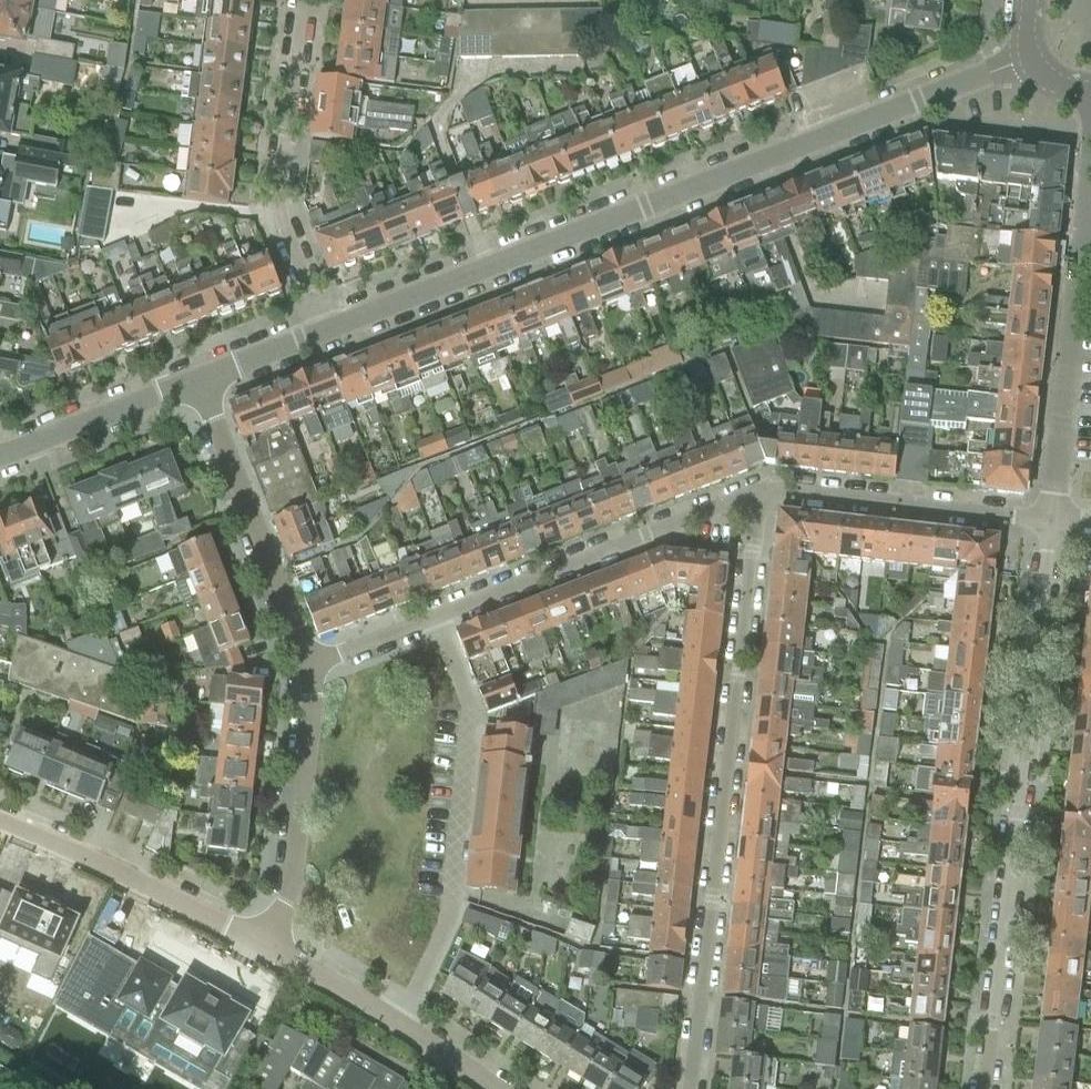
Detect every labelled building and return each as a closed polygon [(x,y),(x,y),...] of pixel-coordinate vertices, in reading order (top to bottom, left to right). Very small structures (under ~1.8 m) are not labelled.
[(54,13),(56,0),(0,0),(0,3),(54,13)] [(138,7),(150,9),(151,0),(139,0),(138,7)] [(195,22),(205,24),(251,30),(254,13),(250,12),(252,4),(220,0),(197,0),(195,22)] [(347,2),(389,7),(403,9),(404,0),(348,0),(347,2)] [(921,39),(922,34),(939,36),(942,8),(909,4),(909,0),(892,0),(888,34),(921,39)] [(347,2),(344,27),(385,32),(389,7),(347,2)] [(4,39),(12,40),(13,36),(28,39),(36,40),(33,55),(72,61),(74,47),(48,42),(54,13),(0,3),(0,38),(4,39)] [(587,11),(588,35),(602,35),(601,10),(587,11)] [(560,35),(559,11),(546,12),(546,36),(550,36),(560,35)] [(560,35),(566,35),(574,35),(573,11),(559,11),(560,35)] [(588,35),(587,11),(573,11),(574,35),(581,35),(588,35)] [(519,36),(518,12),(504,13),(505,36),(519,36)] [(519,36),(533,36),(532,12),(518,12),(519,36)] [(546,36),(546,12),(532,12),(533,36),(534,36),(546,36)] [(477,37),(477,13),(463,14),(462,17),(460,32),(460,37),(472,37),(477,37)] [(477,37),(487,37),(491,37),(491,13),(477,13),(477,37)] [(491,37),(503,36),(505,36),(504,13),(491,13),(491,37)] [(137,15),(136,23),(156,26),(157,16),(138,14),(137,15)] [(823,14),(819,51),(829,53),(837,54),(841,26),(843,16),(823,14)] [(448,15),(446,30),(460,32),(462,17),(448,15)] [(136,23),(134,38),(146,39),(154,40),(156,26),(136,23)] [(759,24),(747,23),(748,41),(757,42),(759,24)] [(205,24),(201,49),(245,54),(247,42),(250,42),(251,30),(205,24)] [(757,43),(794,48),(797,29),(759,24),(757,42),(757,43)] [(853,70),(858,28),(841,26),(837,54),(841,54),(838,75),(853,70)] [(344,27),(341,51),(397,59),(400,34),(385,32),(344,27)] [(867,64),(871,30),(858,28),(853,70),(867,64)] [(550,36),(550,59),(566,58),(566,35),(560,35),(550,36)] [(581,35),(574,35),(566,35),(566,58),(582,58),(581,35)] [(503,36),(491,37),(487,37),(488,59),(503,59),(503,36)] [(519,59),(519,36),(505,36),(503,36),(503,59),(519,59)] [(519,36),(519,59),(535,59),(534,36),(533,36),(519,36)] [(550,36),(546,36),(534,36),(535,59),(550,59),(550,36)] [(472,37),(460,37),(457,60),(472,60),(472,37)] [(487,37),(477,37),(472,37),(472,60),(488,59),(487,37)] [(134,38),(132,56),(143,58),(146,39),(134,38)] [(617,39),(599,40),(605,56),(617,39)] [(643,39),(627,39),(632,55),(647,49),(643,39)] [(599,40),(587,41),(604,55),(605,56),(599,40)] [(112,43),(109,67),(127,70),(130,46),(112,43)] [(723,45),(711,50),(714,57),(736,115),(746,111),(751,113),(761,109),(758,101),(743,63),(732,67),(726,52),(723,45)] [(201,49),(198,74),(242,80),(243,74),(246,74),(247,63),(244,63),(245,54),(201,49)] [(437,49),(435,63),(449,65),(451,51),(437,49)] [(814,85),(818,51),(805,49),(800,91),(814,85)] [(775,50),(743,63),(761,109),(772,105),(774,100),(797,91),(789,71),(783,73),(775,50)] [(341,51),(338,77),(394,85),(397,59),(341,51)] [(829,53),(819,51),(818,51),(814,85),(826,80),(829,53)] [(837,54),(829,53),(826,80),(838,75),(841,54),(837,54)] [(28,109),(31,110),(34,93),(39,94),(41,82),(73,87),(77,62),(33,55),(29,78),(0,73),(0,104),(28,109)] [(604,55),(584,58),(588,70),(608,66),(604,55)] [(708,77),(696,81),(714,127),(725,122),(727,118),(736,115),(714,57),(702,61),(708,77)] [(435,63),(433,77),(434,77),(447,79),(449,65),(435,63)] [(675,72),(666,76),(676,101),(689,133),(699,129),(703,131),(714,127),(696,81),(690,66),(678,71),(675,72)] [(103,68),(101,80),(121,83),(124,71),(103,68)] [(181,97),(195,99),(239,105),(240,95),(243,95),(244,85),(241,84),(242,80),(198,74),(185,72),(181,97)] [(131,74),(126,90),(137,92),(141,77),(131,74)] [(658,88),(646,93),(649,100),(649,101),(666,145),(678,141),(680,137),(689,133),(676,101),(666,76),(655,80),(658,88)] [(319,79),(315,109),(359,114),(363,85),(319,79)] [(631,89),(619,93),(622,101),(642,151),(651,148),(655,149),(666,145),(649,101),(649,100),(646,93),(634,97),(631,89)] [(126,90),(121,110),(132,112),(137,92),(126,90)] [(470,97),(461,105),(469,126),(480,122),(483,130),(496,125),(482,90),(470,97)] [(614,114),(601,118),(619,163),(628,160),(629,156),(642,151),(619,93),(608,98),(614,114)] [(195,99),(191,124),(239,130),(240,117),(237,116),(239,105),(195,99)] [(0,104),(0,134),(12,136),(21,137),(17,158),(59,166),(75,169),(79,146),(33,137),(36,122),(26,120),(28,109),(0,104)] [(414,122),(415,110),(368,104),(367,116),(414,122)] [(584,107),(571,112),(594,170),(604,166),(608,168),(619,163),(601,118),(590,123),(584,107)] [(359,114),(315,109),(311,139),(355,144),(359,114)] [(571,112),(547,122),(570,182),(582,177),(584,174),(594,170),(571,112)] [(365,128),(412,134),(414,122),(367,116),(365,128)] [(118,121),(112,139),(124,141),(129,124),(118,121)] [(547,122),(524,130),(547,188),(556,185),(560,186),(570,182),(547,122)] [(191,124),(188,149),(232,155),(233,146),(236,146),(239,130),(191,124)] [(427,127),(409,146),(416,161),(433,144),(427,127)] [(515,143),(504,148),(507,155),(524,200),(535,196),(537,192),(547,188),(524,130),(512,135),(515,143)] [(472,135),(459,140),(464,153),(477,148),(472,135)] [(900,147),(916,187),(925,183),(927,189),(933,186),(927,136),(900,147)] [(937,181),(954,183),(959,140),(932,137),(937,181)] [(124,141),(112,139),(108,155),(119,158),(124,141)] [(962,215),(941,213),(942,224),(948,224),(975,228),(978,205),(977,204),(985,143),(959,140),(954,183),(956,183),(956,185),(956,188),(957,191),(959,193),(961,195),(964,196),(963,206),(962,215)] [(311,143),(308,163),(330,166),(333,146),(311,143)] [(975,228),(975,232),(1002,235),(1013,147),(985,143),(977,204),(978,205),(975,228)] [(488,144),(477,148),(499,207),(509,203),(513,205),(524,200),(507,155),(494,160),(488,144)] [(873,157),(891,203),(905,197),(903,192),(916,187),(900,147),(873,157)] [(1013,147),(1002,235),(1016,237),(1018,215),(1030,217),(1038,150),(1013,147)] [(458,174),(461,180),(476,219),(488,214),(489,210),(499,207),(477,148),(464,153),(470,169),(458,174)] [(188,149),(184,174),(232,181),(234,166),(231,166),(232,155),(188,149)] [(1016,237),(1056,242),(1067,153),(1038,150),(1030,217),(1018,215),(1016,237)] [(5,233),(10,205),(7,204),(11,181),(16,182),(16,184),(21,185),(22,183),(55,189),(59,166),(17,158),(4,156),(0,177),(0,232),(5,233)] [(851,166),(867,206),(876,203),(878,208),(891,203),(873,157),(851,166)] [(99,162),(91,189),(113,192),(117,193),(121,165),(99,162)] [(431,174),(418,179),(438,231),(463,221),(464,224),(470,221),(476,219),(461,180),(455,183),(449,185),(441,164),(429,169),(431,174)] [(828,175),(846,220),(856,217),(854,211),(867,206),(851,166),(828,175)] [(232,181),(184,174),(181,200),(226,206),(227,195),(230,195),(232,181)] [(411,200),(399,205),(414,243),(415,243),(415,242),(429,236),(428,234),(438,231),(418,179),(416,174),(403,179),(411,200)] [(806,183),(822,224),(831,220),(833,225),(846,220),(828,175),(806,183)] [(369,180),(361,183),(362,186),(364,190),(365,194),(373,191),(369,180)] [(781,193),(797,236),(815,229),(819,241),(813,243),(817,254),(830,249),(821,225),(822,224),(806,183),(781,193)] [(87,189),(77,238),(82,239),(96,242),(104,243),(113,192),(91,189),(87,189)] [(373,191),(365,194),(367,198),(368,200),(369,202),(370,202),(388,250),(395,247),(396,250),(414,243),(399,205),(393,189),(380,193),(379,190),(379,189),(375,190),(373,191)] [(352,207),(340,212),(345,226),(359,261),(363,259),(364,263),(370,262),(374,259),(373,256),(388,250),(370,202),(369,202),(368,200),(367,198),(365,194),(364,190),(355,193),(358,201),(360,204),(355,206),(352,207)] [(767,199),(744,208),(760,251),(773,246),(782,267),(768,273),(776,294),(792,289),(800,286),(780,233),(794,228),(781,193),(767,199)] [(744,208),(718,218),(739,272),(739,273),(740,276),(766,266),(765,263),(760,251),(744,208)] [(359,261),(345,226),(328,233),(320,211),(308,216),(330,272),(344,267),(346,270),(351,269),(356,266),(354,263),(359,261)] [(922,212),(901,220),(906,233),(920,228),(927,225),(924,218),(922,212)] [(927,225),(920,228),(921,232),(937,226),(935,213),(924,218),(927,225)] [(172,223),(177,237),(184,234),(187,231),(200,226),(196,215),(183,219),(172,223)] [(206,217),(196,215),(200,226),(209,223),(206,217)] [(718,218),(692,228),(708,270),(709,272),(713,282),(739,272),(718,218)] [(159,229),(159,230),(165,243),(178,238),(177,237),(172,223),(159,229)] [(899,224),(877,233),(881,243),(903,235),(899,224)] [(692,228),(666,238),(687,292),(698,288),(694,276),(708,270),(692,228)] [(904,244),(903,258),(919,260),(967,266),(970,266),(985,268),(1014,271),(1030,273),(1052,276),(1056,242),(1016,237),(1002,235),(975,232),(948,230),(947,229),(946,239),(935,238),(934,245),(922,243),(921,246),(904,244)] [(877,233),(857,241),(861,251),(881,243),(877,233)] [(666,238),(640,248),(656,290),(668,286),(673,297),(687,292),(666,238)] [(82,239),(80,249),(99,249),(96,242),(82,239)] [(245,239),(234,243),(257,301),(265,297),(269,299),(281,294),(264,249),(251,255),(245,239)] [(228,264),(216,268),(234,313),(244,308),(246,305),(257,301),(234,243),(222,248),(228,264)] [(640,248),(614,258),(635,312),(646,308),(641,296),(656,290),(640,248)] [(851,249),(834,256),(834,257),(842,278),(864,280),(867,253),(854,258),(851,251),(851,249)] [(867,253),(864,280),(877,281),(880,255),(867,253)] [(2,275),(31,280),(35,262),(0,255),(0,275),(2,275)] [(877,281),(889,283),(892,257),(880,255),(877,281)] [(198,257),(187,261),(209,319),(218,315),(222,317),(234,313),(216,268),(204,273),(198,257)] [(889,283),(887,296),(915,299),(916,289),(919,260),(903,258),(892,257),(889,283)] [(614,258),(587,269),(602,309),(603,311),(616,306),(620,318),(635,312),(614,258)] [(919,260),(916,289),(964,295),(965,291),(967,270),(967,266),(919,260)] [(181,282),(169,287),(186,331),(197,327),(198,323),(209,319),(187,261),(174,266),(181,282)] [(31,280),(30,286),(51,279),(45,263),(35,262),(31,280)] [(67,267),(45,263),(51,279),(69,272),(69,271),(68,270),(68,269),(67,267)] [(603,313),(604,313),(586,269),(569,275),(569,278),(560,281),(584,342),(598,337),(589,314),(602,310),(603,313)] [(986,299),(984,312),(1047,320),(1052,276),(1014,271),(1010,302),(986,299)] [(154,283),(151,275),(139,279),(161,338),(170,334),(174,336),(186,331),(169,287),(165,278),(154,283)] [(133,301),(121,306),(139,350),(149,346),(151,342),(161,338),(139,279),(128,284),(130,291),(129,291),(133,301)] [(542,286),(528,291),(543,332),(557,326),(566,349),(581,343),(572,321),(571,321),(556,283),(544,288),(542,286)] [(103,294),(92,298),(95,305),(114,356),(123,353),(127,355),(139,350),(121,306),(115,289),(103,294)] [(514,300),(504,304),(519,340),(524,353),(529,367),(537,364),(530,344),(546,338),(543,332),(528,291),(515,296),(514,300)] [(887,296),(886,308),(914,311),(915,299),(887,296)] [(490,309),(481,312),(495,350),(510,344),(512,343),(519,340),(504,304),(503,304),(500,302),(491,305),(490,309)] [(95,305),(67,315),(71,326),(74,325),(81,344),(76,346),(84,368),(92,365),(94,367),(103,364),(103,360),(114,356),(95,305)] [(885,320),(881,346),(909,349),(913,318),(914,311),(886,308),(885,320)] [(809,309),(786,318),(786,319),(792,336),(819,339),(822,312),(810,310),(809,309)] [(458,321),(457,322),(471,358),(476,371),(492,364),(497,379),(505,376),(500,361),(497,356),(496,352),(495,350),(481,312),(471,316),(468,314),(459,318),(458,321)] [(819,339),(831,341),(835,314),(822,312),(819,339)] [(1007,329),(1005,344),(1044,348),(1047,320),(984,312),(983,326),(1007,329)] [(831,341),(844,342),(847,315),(835,314),(831,341)] [(81,369),(84,368),(76,346),(81,344),(74,325),(71,326),(67,315),(39,326),(53,363),(58,374),(59,378),(69,374),(72,376),(81,373),(81,369)] [(844,342),(856,343),(860,317),(847,315),(844,342)] [(856,343),(869,345),(872,318),(860,317),(856,343)] [(885,320),(872,318),(869,345),(881,346),(885,320)] [(909,349),(905,389),(906,389),(922,391),(924,374),(924,369),(930,320),(913,318),(909,349)] [(443,327),(429,333),(445,373),(445,374),(460,369),(460,367),(458,364),(462,362),(471,358),(457,322),(455,322),(452,320),(443,324),(443,327)] [(747,322),(729,328),(735,343),(752,337),(747,322)] [(729,328),(712,335),(718,350),(735,343),(729,328)] [(406,341),(405,342),(420,379),(425,391),(448,382),(446,376),(445,374),(445,373),(429,333),(418,337),(416,335),(407,338),(406,341)] [(731,353),(753,410),(795,394),(786,372),(776,346),(774,341),(765,339),(731,353)] [(390,348),(381,351),(400,399),(401,402),(406,415),(413,412),(408,399),(423,394),(417,379),(420,379),(405,342),(403,343),(401,341),(391,344),(390,348)] [(695,342),(676,349),(681,361),(699,353),(695,342)] [(969,356),(967,369),(977,370),(1040,378),(1044,348),(1005,344),(1005,346),(986,344),(984,357),(969,356)] [(675,345),(651,354),(651,355),(652,358),(658,371),(658,372),(658,373),(682,363),(681,361),(676,349),(675,345)] [(789,347),(776,346),(786,372),(797,368),(789,347)] [(828,346),(825,366),(845,368),(847,348),(844,347),(828,346)] [(845,368),(845,371),(865,373),(868,350),(847,348),(845,368)] [(868,350),(867,365),(875,366),(877,351),(869,350),(868,350)] [(358,360),(357,361),(371,397),(385,392),(391,406),(392,406),(401,402),(400,399),(381,351),(371,355),(368,353),(359,356),(358,360)] [(58,374),(53,363),(0,353),(0,370),(18,374),(16,381),(16,383),(17,385),(18,387),(19,388),(21,389),(24,390),(25,390),(26,390),(49,381),(48,378),(58,374)] [(724,356),(707,363),(712,376),(716,386),(733,380),(726,363),(726,361),(724,356)] [(508,358),(500,361),(505,376),(513,373),(508,358)] [(652,358),(625,369),(631,383),(658,373),(658,372),(658,371),(652,358)] [(344,362),(332,367),(347,407),(360,401),(365,414),(368,413),(373,427),(380,424),(371,397),(357,361),(347,365),(344,362)] [(701,365),(687,370),(693,383),(706,378),(701,365)] [(332,367),(305,377),(320,414),(326,432),(327,434),(353,424),(347,407),(332,367)] [(687,368),(668,375),(674,391),(692,383),(687,368)] [(625,369),(596,380),(602,395),(631,383),(625,369)] [(990,385),(988,398),(1037,404),(1040,378),(977,370),(976,384),(990,385)] [(924,374),(922,391),(932,392),(935,392),(937,375),(924,374)] [(674,391),(668,375),(653,381),(660,396),(674,391)] [(305,377),(276,388),(290,426),(302,421),(310,440),(323,435),(315,416),(320,414),(305,377)] [(460,377),(452,380),(457,394),(465,391),(460,377)] [(596,379),(566,390),(572,406),(572,407),(602,395),(596,380),(596,379)] [(650,383),(632,391),(638,407),(657,401),(657,399),(650,383)] [(276,388),(253,397),(296,507),(317,499),(288,426),(290,426),(276,388)] [(903,407),(901,425),(901,426),(928,428),(966,430),(967,421),(997,425),(995,434),(1033,439),(1034,429),(1037,404),(988,398),(970,395),(935,392),(932,392),(922,391),(906,389),(905,389),(903,407)] [(632,391),(613,398),(620,416),(639,409),(638,406),(632,391)] [(229,407),(272,517),(296,507),(253,397),(229,407)] [(613,398),(602,402),(609,420),(620,416),(613,398)] [(401,402),(392,406),(397,418),(406,415),(401,402)] [(800,419),(794,470),(814,472),(819,424),(820,421),(820,415),(821,405),(802,403),(800,419)] [(878,445),(874,479),(895,481),(899,448),(901,426),(901,425),(903,407),(892,406),(892,407),(890,424),(889,432),(880,430),(878,445)] [(590,407),(576,413),(583,430),(586,438),(600,433),(590,407)] [(860,429),(855,477),(874,479),(878,445),(867,444),(868,434),(869,430),(871,411),(869,411),(867,411),(862,410),(861,420),(860,429)] [(519,411),(504,416),(508,425),(523,420),(519,411)] [(576,413),(556,421),(557,422),(559,429),(563,438),(583,430),(576,413)] [(819,424),(814,472),(816,472),(835,474),(839,441),(828,439),(829,428),(829,425),(830,416),(822,415),(820,415),(820,421),(819,424)] [(769,447),(761,446),(767,462),(766,462),(768,466),(794,470),(800,419),(770,416),(767,442),(769,447)] [(555,417),(541,422),(546,434),(559,429),(557,422),(556,421),(555,417)] [(848,442),(839,441),(835,474),(855,477),(860,429),(861,420),(851,418),(848,442)] [(749,420),(731,427),(748,469),(766,462),(767,462),(761,446),(760,446),(749,420)] [(707,451),(698,454),(711,486),(729,479),(712,434),(709,425),(699,429),(707,451)] [(928,428),(901,426),(899,448),(925,451),(928,428)] [(521,434),(519,435),(527,456),(546,449),(538,427),(521,434)] [(731,427),(712,434),(729,479),(748,472),(747,469),(748,469),(731,427)] [(465,428),(442,437),(448,451),(471,442),(465,428)] [(680,436),(672,440),(676,449),(693,493),(711,486),(698,454),(690,433),(680,436)] [(1033,439),(995,434),(987,433),(985,447),(968,445),(967,456),(1030,464),(1033,439)] [(502,441),(500,441),(506,455),(507,454),(519,449),(515,437),(514,436),(502,441)] [(442,437),(417,446),(422,460),(423,460),(448,451),(442,437)] [(500,441),(487,447),(492,460),(506,455),(500,441)] [(483,448),(464,455),(471,472),(489,465),(488,462),(483,448)] [(628,463),(618,467),(635,512),(655,505),(638,463),(632,448),(624,451),(623,451),(628,463)] [(899,448),(895,481),(926,485),(930,452),(925,451),(899,448)] [(676,449),(657,455),(674,500),(693,493),(676,449)] [(928,463),(927,472),(963,476),(961,489),(1022,496),(1027,492),(1030,464),(991,459),(967,456),(930,452),(928,463)] [(464,455),(445,463),(452,480),(471,472),(464,455)] [(657,455),(638,463),(656,507),(674,500),(657,455)] [(154,461),(135,469),(151,511),(154,520),(162,516),(160,509),(160,508),(169,505),(165,494),(184,486),(177,469),(173,471),(168,456),(163,458),(160,456),(155,458),(154,461)] [(604,462),(595,465),(600,478),(601,477),(618,522),(636,515),(635,512),(618,467),(607,471),(604,462)] [(452,481),(445,463),(427,470),(428,471),(434,488),(452,481)] [(101,479),(102,482),(114,513),(137,505),(141,515),(151,511),(135,469),(133,466),(115,473),(112,472),(107,474),(106,477),(101,479)] [(416,467),(375,484),(387,499),(388,500),(416,467)] [(419,475),(410,484),(415,495),(434,488),(428,471),(419,475)] [(332,478),(329,479),(337,498),(349,493),(341,474),(332,478)] [(600,478),(583,484),(600,529),(618,522),(601,477),(600,478)] [(580,481),(562,488),(564,492),(581,536),(600,529),(583,484),(581,485),(580,481)] [(78,534),(67,538),(75,558),(77,563),(107,551),(99,531),(109,527),(118,524),(114,514),(114,513),(102,482),(83,489),(79,488),(75,489),(73,493),(69,495),(75,509),(71,511),(77,527),(75,528),(78,534)] [(410,484),(396,503),(398,508),(400,515),(419,507),(415,495),(410,484)] [(529,488),(521,491),(544,551),(563,543),(544,495),(533,499),(529,488)] [(562,488),(544,495),(563,543),(581,536),(564,492),(562,488)] [(507,509),(508,513),(524,555),(542,549),(543,551),(544,551),(521,491),(511,495),(515,506),(507,509)] [(272,517),(281,542),(325,526),(323,520),(325,514),(322,506),(319,505),(317,499),(296,507),(272,517)] [(387,499),(362,510),(368,526),(388,500),(387,499)] [(27,509),(15,514),(38,572),(75,558),(67,538),(66,538),(66,537),(58,517),(47,522),(40,504),(37,505),(33,503),(27,505),(27,509)] [(492,504),(484,507),(489,521),(506,565),(525,558),(524,555),(512,524),(508,513),(497,518),(492,504)] [(470,528),(475,541),(488,572),(506,565),(489,521),(484,507),(474,511),(479,524),(470,528)] [(398,508),(389,511),(394,524),(402,520),(400,515),(398,508)] [(815,556),(820,517),(784,513),(778,517),(775,550),(801,553),(802,548),(813,549),(812,556),(815,556)] [(5,558),(0,560),(0,566),(6,582),(9,581),(12,586),(39,575),(38,572),(15,514),(4,518),(0,517),(0,546),(5,558)] [(838,559),(843,519),(820,517),(815,556),(838,559)] [(862,562),(866,522),(843,519),(838,559),(862,562)] [(186,520),(158,530),(159,532),(159,533),(162,542),(163,543),(191,532),(190,531),(189,528),(186,520)] [(448,525),(452,535),(469,580),(488,572),(475,541),(465,545),(456,522),(448,525)] [(885,564),(890,525),(866,522),(862,562),(885,564)] [(885,564),(884,578),(896,579),(907,581),(908,567),(913,528),(890,525),(885,564)] [(325,526),(281,542),(289,562),(294,560),(293,558),(314,550),(322,547),(332,544),(329,536),(328,534),(325,526)] [(908,567),(931,570),(935,530),(913,528),(908,567)] [(935,530),(931,570),(956,572),(957,564),(959,533),(935,530)] [(159,533),(148,538),(154,554),(165,549),(163,543),(162,542),(159,533)] [(957,564),(956,572),(957,572),(967,573),(994,576),(998,543),(993,537),(959,533),(957,564)] [(441,539),(433,542),(438,555),(439,558),(450,587),(469,580),(452,535),(443,538),(441,539)] [(367,538),(358,545),(371,580),(363,583),(375,616),(394,609),(382,576),(372,551),(367,538)] [(166,556),(176,583),(219,566),(209,539),(166,556)] [(433,542),(414,550),(431,594),(440,591),(450,587),(439,558),(438,555),(433,542)] [(372,551),(382,576),(394,609),(412,602),(394,555),(390,544),(372,551)] [(413,548),(394,555),(412,602),(413,601),(412,599),(429,593),(430,595),(431,594),(414,550),(413,548)] [(801,553),(775,550),(771,579),(809,583),(811,566),(800,565),(801,553)] [(341,552),(331,555),(339,579),(348,575),(349,575),(341,552)] [(671,589),(674,589),(678,554),(662,552),(646,558),(660,593),(671,589)] [(678,554),(674,589),(688,591),(687,598),(697,599),(700,599),(705,557),(678,554)] [(687,598),(686,609),(696,610),(722,614),(728,565),(724,559),(705,557),(700,599),(697,599),(687,598)] [(635,603),(660,593),(646,558),(621,568),(634,600),(635,603)] [(324,636),(337,631),(314,572),(310,563),(297,568),(297,567),(292,569),(316,633),(324,636)] [(185,609),(199,603),(229,592),(219,566),(176,583),(175,583),(185,609)] [(624,604),(634,600),(621,568),(600,576),(621,630),(632,626),(624,604)] [(323,569),(314,572),(337,631),(357,623),(343,587),(332,591),(323,569)] [(943,593),(943,598),(944,598),(955,600),(991,604),(994,577),(994,576),(967,573),(957,572),(956,572),(955,574),(947,583),(945,584),(944,585),(943,593)] [(348,575),(339,579),(343,587),(357,623),(375,616),(363,583),(353,587),(348,575)] [(611,634),(621,630),(600,576),(580,584),(592,616),(603,612),(611,634)] [(95,586),(100,597),(116,591),(111,579),(95,586)] [(809,583),(771,579),(769,602),(806,606),(809,583)] [(582,619),(592,616),(580,584),(558,592),(580,646),(591,642),(582,619)] [(858,592),(841,591),(855,612),(858,592)] [(930,591),(929,599),(943,601),(943,598),(943,593),(930,591)] [(199,603),(209,629),(239,618),(229,592),(199,603)] [(571,650),(580,646),(558,592),(538,600),(550,632),(562,627),(571,650)] [(905,598),(903,618),(921,600),(920,600),(918,600),(913,599),(905,598)] [(929,599),(928,608),(942,610),(944,601),(943,601),(929,599)] [(541,635),(550,632),(538,600),(518,608),(539,662),(550,658),(541,635)] [(834,600),(832,610),(834,610),(836,610),(844,611),(845,604),(843,601),(834,600)] [(955,600),(952,624),(988,628),(991,604),(955,600)] [(806,606),(769,602),(766,625),(803,630),(806,606)] [(117,606),(105,611),(115,635),(127,630),(117,606)] [(11,607),(11,641),(16,641),(17,636),(26,639),(25,607),(11,607)] [(528,666),(539,662),(518,608),(497,616),(509,648),(520,644),(528,666)] [(684,614),(681,641),(719,646),(722,614),(696,610),(695,616),(684,614)] [(834,610),(833,619),(846,620),(847,612),(844,611),(836,610),(834,610)] [(653,615),(641,619),(647,634),(657,623),(653,615)] [(499,652),(509,648),(497,616),(477,624),(498,678),(508,674),(499,652)] [(860,618),(859,618),(875,640),(878,618),(878,617),(864,616),(863,616),(862,616),(861,617),(860,618)] [(11,629),(11,619),(0,617),(0,627),(11,629)] [(209,629),(192,636),(198,651),(199,653),(205,669),(221,667),(225,668),(241,662),(236,649),(249,644),(239,618),(209,629)] [(878,618),(875,640),(876,640),(896,623),(893,619),(878,618)] [(159,628),(166,645),(181,639),(174,622),(159,628)] [(951,636),(949,648),(985,652),(988,628),(952,624),(938,622),(936,635),(951,636)] [(477,686),(498,678),(477,624),(456,632),(477,686)] [(803,630),(766,625),(763,648),(810,653),(811,642),(802,641),(803,630)] [(891,636),(890,643),(905,644),(908,645),(910,626),(902,625),(893,633),(892,633),(892,634),(891,634),(891,635),(891,636)] [(127,630),(118,633),(122,644),(141,637),(136,626),(127,630)] [(632,626),(621,630),(623,635),(631,653),(632,651),(641,641),(632,626)] [(661,627),(650,638),(664,640),(665,627),(661,627)] [(621,630),(611,634),(613,639),(623,635),(621,630)] [(104,631),(67,645),(70,654),(109,668),(117,665),(116,661),(108,641),(104,631)] [(109,668),(70,654),(26,639),(17,636),(16,641),(8,683),(69,704),(70,701),(135,724),(138,696),(140,679),(109,668)] [(115,639),(108,641),(116,661),(123,659),(115,639)] [(659,649),(658,660),(716,667),(719,646),(681,641),(681,642),(685,643),(683,652),(659,649)] [(1082,662),(1090,663),(1090,643),(1084,642),(1082,662)] [(890,643),(887,665),(901,667),(903,644),(890,643)] [(869,644),(867,661),(881,663),(883,645),(869,644)] [(935,647),(932,671),(983,676),(985,652),(949,648),(935,647)] [(815,654),(810,653),(763,648),(760,678),(821,685),(823,671),(813,670),(815,654)] [(594,650),(584,654),(590,671),(600,667),(594,650)] [(633,658),(632,669),(657,672),(658,660),(633,658)] [(629,684),(632,659),(537,696),(532,736),(557,739),(560,712),(629,684)] [(681,675),(680,685),(714,689),(716,667),(658,660),(657,672),(681,675)] [(867,661),(863,690),(877,691),(881,663),(867,661)] [(210,704),(210,705),(261,711),(264,683),(249,681),(241,662),(225,668),(228,675),(227,679),(211,677),(208,704),(210,704)] [(1080,680),(1090,682),(1090,663),(1082,662),(1080,680)] [(887,665),(885,686),(898,687),(901,667),(887,665)] [(932,671),(931,682),(929,695),(980,701),(983,676),(932,671)] [(555,674),(546,678),(547,679),(551,690),(560,686),(555,674)] [(760,678),(757,700),(785,703),(790,704),(814,707),(817,704),(818,698),(816,695),(817,686),(817,684),(760,678)] [(547,679),(514,692),(518,702),(551,690),(547,679)] [(479,692),(488,714),(518,702),(514,692),(510,680),(479,692)] [(1078,701),(1090,702),(1090,682),(1080,680),(1078,701)] [(656,683),(655,694),(679,696),(680,685),(656,683)] [(655,694),(654,705),(711,711),(714,689),(680,685),(679,696),(655,694)] [(863,690),(861,712),(874,714),(877,691),(863,690)] [(630,691),(629,702),(654,705),(655,694),(630,691)] [(884,691),(882,710),(895,712),(898,692),(884,691)] [(925,719),(929,720),(977,725),(980,701),(929,695),(928,695),(925,719)] [(138,696),(135,724),(151,726),(154,698),(138,696)] [(757,700),(755,722),(811,729),(812,724),(814,707),(790,704),(785,703),(757,700)] [(1076,720),(1090,722),(1090,702),(1078,701),(1076,720)] [(207,732),(222,733),(258,737),(261,711),(210,705),(207,732)] [(676,719),(675,729),(708,733),(711,711),(654,705),(652,716),(676,719)] [(882,715),(879,739),(892,740),(895,716),(882,715)] [(939,733),(938,746),(974,750),(977,725),(929,720),(928,732),(939,733)] [(1073,739),(1090,741),(1090,722),(1076,720),(1073,739)] [(811,729),(755,722),(752,745),(785,748),(786,736),(801,738),(801,734),(810,735),(811,729)] [(625,723),(623,744),(633,746),(635,731),(635,725),(625,723)] [(861,725),(860,734),(871,736),(872,726),(861,725)] [(467,890),(489,892),(513,895),(528,769),(532,769),(532,765),(529,765),(532,736),(533,733),(486,728),(467,890)] [(24,774),(37,779),(53,741),(25,729),(24,733),(19,731),(9,756),(7,756),(5,761),(7,761),(4,768),(5,769),(5,768),(23,775),(24,774)] [(650,737),(649,748),(706,755),(708,733),(675,729),(674,739),(650,737)] [(633,746),(634,746),(649,748),(650,737),(651,733),(635,731),(633,746)] [(64,793),(66,794),(86,746),(56,733),(53,741),(37,779),(47,783),(47,785),(64,792),(64,793)] [(222,733),(218,761),(255,765),(258,737),(222,733)] [(852,735),(849,756),(859,757),(869,758),(872,737),(859,735),(852,735)] [(138,736),(136,752),(149,753),(151,738),(138,736)] [(879,739),(876,763),(889,764),(895,765),(898,741),(894,741),(892,740),(879,739)] [(1071,759),(1090,761),(1090,741),(1073,739),(1071,759)] [(936,761),(935,770),(971,774),(974,750),(938,746),(921,744),(920,759),(936,761)] [(785,748),(752,745),(750,767),(782,771),(813,774),(814,763),(784,760),(785,748)] [(86,746),(66,794),(67,794),(68,793),(85,800),(85,799),(98,804),(97,807),(99,807),(104,793),(120,800),(127,782),(129,765),(110,758),(111,756),(86,746)] [(634,746),(633,758),(647,760),(649,748),(634,746)] [(671,762),(670,773),(703,777),(706,755),(649,748),(647,760),(671,762)] [(149,753),(136,752),(135,769),(148,770),(149,753)] [(841,770),(857,772),(859,757),(849,756),(843,755),(841,770)] [(857,772),(856,779),(867,780),(869,758),(859,757),(857,772)] [(255,765),(218,761),(199,759),(196,786),(202,786),(252,792),(255,765)] [(1069,779),(1090,781),(1090,761),(1071,759),(1069,779)] [(889,764),(876,763),(873,787),(886,789),(889,764)] [(781,779),(782,771),(750,767),(749,767),(748,775),(746,797),(779,801),(780,793),(811,796),(812,783),(796,781),(781,779)] [(932,795),(936,795),(946,796),(968,799),(971,774),(935,770),(917,768),(914,793),(932,795)] [(644,792),(668,795),(701,799),(703,777),(670,773),(669,784),(645,782),(644,791),(644,792)] [(1090,800),(1090,781),(1069,779),(1067,798),(1090,800)] [(631,790),(631,791),(644,792),(644,791),(645,782),(632,780),(631,789),(631,790)] [(200,800),(208,801),(209,801),(207,818),(248,823),(252,792),(202,786),(200,800)] [(122,813),(139,820),(150,794),(133,787),(122,813)] [(852,787),(849,809),(862,811),(863,811),(865,789),(852,787)] [(150,794),(139,820),(156,828),(145,849),(169,860),(173,831),(173,829),(174,823),(176,823),(177,815),(163,813),(168,802),(150,794)] [(630,795),(629,807),(642,808),(643,796),(630,795)] [(666,811),(665,822),(698,825),(701,799),(668,795),(667,799),(643,796),(642,808),(666,811)] [(911,797),(910,806),(920,807),(918,824),(918,825),(933,827),(933,826),(965,830),(967,807),(968,799),(946,796),(936,795),(935,800),(911,797)] [(872,796),(869,818),(883,820),(886,797),(872,796)] [(746,797),(743,820),(800,827),(811,828),(813,817),(801,816),(800,816),(801,804),(779,801),(746,797)] [(1067,798),(1064,821),(1090,824),(1090,800),(1067,798)] [(843,813),(842,829),(857,831),(860,831),(862,815),(858,815),(843,813)] [(248,823),(207,818),(196,817),(194,832),(209,834),(206,856),(227,859),(227,853),(245,855),(248,823)] [(743,820),(741,841),(774,845),(788,846),(789,836),(799,837),(800,827),(743,820)] [(1064,821),(1062,842),(1090,846),(1090,824),(1064,821)] [(639,829),(638,841),(641,841),(695,847),(698,825),(665,822),(664,832),(639,829)] [(907,835),(906,844),(962,851),(965,830),(933,826),(933,827),(918,825),(917,836),(907,835)] [(612,838),(625,839),(626,828),(611,826),(609,838),(612,838)] [(869,827),(867,840),(868,840),(879,841),(881,828),(871,827),(869,827)] [(626,828),(625,839),(638,841),(639,829),(626,828)] [(844,832),(842,853),(858,855),(860,833),(844,832)] [(610,857),(612,838),(609,838),(604,837),(601,856),(610,857)] [(867,840),(866,853),(878,854),(879,841),(868,840),(867,840)] [(639,856),(639,863),(660,866),(693,869),(695,847),(641,841),(640,852),(639,856)] [(741,841),(738,863),(795,869),(796,860),(786,859),(788,846),(774,845),(741,841)] [(1060,862),(1090,866),(1090,846),(1062,842),(1060,862)] [(900,844),(898,855),(904,856),(922,858),(928,859),(927,869),(960,873),(962,851),(906,844),(900,844)] [(839,874),(839,875),(855,877),(858,855),(842,853),(839,874)] [(611,860),(608,881),(619,883),(620,883),(621,872),(617,872),(618,861),(611,860)] [(864,862),(862,883),(873,884),(874,884),(877,863),(864,862)] [(1057,882),(1090,886),(1090,866),(1060,862),(1057,882)] [(738,863),(736,885),(784,891),(785,879),(796,881),(798,870),(795,869),(738,863)] [(634,874),(633,884),(690,891),(693,869),(660,866),(658,877),(634,874)] [(894,877),(893,886),(957,894),(960,873),(927,869),(926,881),(894,877)] [(826,874),(825,886),(838,888),(836,897),(838,897),(852,899),(855,877),(839,875),(826,874)] [(608,881),(606,904),(617,905),(619,883),(608,881)] [(1055,901),(1089,905),(1090,896),(1090,886),(1057,882),(1055,901)] [(862,883),(859,905),(869,906),(870,906),(873,884),(862,883)] [(656,898),(655,909),(688,913),(690,891),(633,884),(632,895),(656,898)] [(736,885),(733,907),(792,914),(794,904),(781,903),(783,891),(736,885)] [(893,886),(891,898),(905,900),(903,910),(922,913),(955,916),(957,894),(922,890),(901,887),(893,886)] [(1,935),(60,961),(78,920),(17,893),(4,924),(0,923),(0,937),(1,935)] [(838,897),(835,919),(849,921),(850,921),(852,899),(838,897)] [(1053,920),(1090,925),(1090,915),(1088,915),(1089,905),(1055,901),(1053,920)] [(606,904),(604,925),(615,927),(617,905),(606,904)] [(733,907),(731,930),(779,935),(780,923),(791,924),(792,914),(733,907)] [(629,917),(628,928),(685,935),(688,913),(655,909),(653,920),(629,917)] [(859,909),(857,926),(869,928),(871,911),(859,909)] [(466,910),(462,924),(478,930),(483,916),(472,912),(466,910)] [(897,927),(897,931),(952,937),(955,916),(922,913),(903,910),(902,927),(897,927)] [(832,919),(830,932),(848,934),(850,921),(849,921),(835,919),(832,919)] [(564,936),(589,946),(595,929),(570,920),(564,936)] [(1051,941),(1084,944),(1085,935),(1090,935),(1090,925),(1053,920),(1051,941)] [(503,924),(497,940),(507,944),(513,928),(503,924)] [(603,926),(601,937),(613,938),(615,927),(604,925),(604,926),(603,926)] [(857,926),(855,941),(863,942),(869,943),(873,943),(875,928),(871,928),(869,928),(857,926)] [(685,935),(628,928),(626,940),(650,943),(649,954),(682,958),(685,935)] [(731,930),(728,951),(787,958),(789,948),(777,946),(779,935),(731,930)] [(919,946),(917,956),(950,960),(952,937),(897,931),(896,931),(895,937),(905,938),(904,944),(919,946)] [(533,933),(530,954),(542,956),(545,937),(533,933)] [(545,937),(542,956),(554,958),(556,941),(545,937)] [(1048,960),(1090,965),(1090,955),(1083,954),(1084,944),(1051,941),(1048,960)] [(828,948),(826,962),(829,963),(846,965),(848,950),(828,948)] [(785,980),(786,968),(787,958),(728,951),(726,973),(785,980)] [(454,976),(442,994),(460,1005),(461,1002),(469,1007),(488,975),(491,968),(460,953),(449,974),(454,976)] [(580,953),(578,969),(590,971),(590,970),(591,958),(592,955),(592,954),(580,953)] [(591,958),(590,970),(602,971),(604,956),(601,955),(592,954),(592,955),(591,958)] [(892,968),(891,974),(947,981),(950,960),(917,956),(916,967),(901,966),(901,969),(892,968)] [(646,960),(645,970),(649,971),(647,988),(656,989),(678,992),(681,964),(659,962),(650,961),(646,960)] [(1046,979),(1080,983),(1081,974),(1090,975),(1090,965),(1048,960),(1046,979)] [(816,962),(815,971),(822,972),(823,963),(816,962)] [(826,962),(824,984),(828,985),(844,987),(846,965),(829,963),(826,962)] [(84,967),(65,999),(66,1000),(70,1002),(67,1006),(116,1035),(118,1031),(122,1034),(148,1049),(155,1038),(157,1040),(155,1042),(168,1050),(169,1047),(172,1049),(173,1047),(197,1061),(196,1063),(198,1064),(197,1066),(209,1074),(211,1071),(213,1073),(214,1071),(215,1071),(224,1056),(235,1036),(247,1017),(227,1005),(225,1009),(204,997),(206,993),(187,982),(181,991),(167,983),(169,980),(142,964),(126,992),(111,983),(112,983),(107,980),(106,980),(84,967)] [(590,971),(588,987),(600,988),(602,971),(590,970),(590,971)] [(848,991),(864,993),(867,993),(869,972),(866,971),(850,970),(848,991)] [(723,997),(783,1004),(785,1004),(787,980),(785,980),(726,973),(723,997)] [(914,988),(913,999),(945,1003),(947,981),(891,974),(890,985),(914,988)] [(475,1014),(490,1024),(511,989),(488,975),(469,1007),(476,1011),(475,1014)] [(1044,999),(1090,1004),(1090,994),(1079,993),(1080,983),(1046,979),(1044,999)] [(801,982),(787,980),(785,1004),(798,1005),(801,982)] [(828,985),(825,1008),(842,1010),(844,987),(828,985)] [(507,1031),(515,1035),(534,1003),(511,989),(490,1024),(506,1033),(507,1031)] [(615,1008),(627,1010),(629,992),(617,991),(615,1008)] [(864,993),(848,991),(845,1013),(861,1015),(864,993)] [(533,1006),(515,1035),(522,1040),(521,1043),(537,1053),(559,1015),(560,1014),(561,1004),(541,992),(534,1003),(533,1006)] [(629,992),(627,1010),(638,1011),(636,1028),(656,1030),(658,1010),(660,1010),(660,1008),(662,996),(629,992)] [(945,1003),(913,999),(911,1010),(887,1008),(886,1018),(942,1024),(945,1003)] [(1044,999),(1042,1019),(1075,1023),(1076,1013),(1090,1014),(1090,1004),(1044,999)] [(768,1008),(722,1002),(719,1030),(755,1034),(765,1035),(768,1008)] [(785,1010),(768,1008),(765,1035),(782,1037),(785,1010)] [(554,1060),(561,1064),(581,1032),(569,1025),(571,1022),(559,1015),(537,1053),(552,1062),(554,1060)] [(823,1030),(821,1041),(825,1042),(837,1043),(840,1017),(830,1016),(827,1015),(824,1015),(823,1028),(823,1030)] [(1041,1025),(1037,1052),(1073,1056),(1077,1029),(1041,1025)] [(272,1042),(247,1086),(252,1088),(277,1088),(275,1082),(284,1067),(309,1082),(308,1083),(307,1084),(306,1084),(305,1086),(304,1087),(304,1088),(399,1088),(404,1080),(349,1048),(348,1049),(349,1050),(342,1061),(321,1049),(321,1050),(319,1051),(304,1042),(303,1040),(304,1039),(282,1026),(272,1042)] [(894,1042),(893,1053),(895,1053),(907,1054),(922,1056),(939,1058),(942,1031),(922,1029),(920,1028),(910,1027),(908,1044),(898,1042),(896,1042),(894,1042)] [(736,1059),(736,1057),(748,1058),(749,1043),(754,1044),(755,1034),(719,1030),(716,1056),(736,1059)] [(567,1071),(583,1081),(607,1041),(595,1034),(592,1039),(581,1032),(561,1064),(568,1069),(567,1071)] [(844,1033),(843,1047),(860,1049),(861,1035),(844,1033)] [(602,1088),(610,1088),(631,1056),(607,1041),(583,1081),(596,1088),(600,1088),(602,1088)] [(818,1041),(815,1066),(825,1067),(834,1068),(837,1043),(825,1042),(821,1041),(819,1041),(818,1041)] [(843,1047),(841,1060),(858,1062),(860,1049),(843,1047)] [(610,1088),(642,1088),(656,1066),(633,1051),(631,1056),(610,1088)] [(1037,1052),(1034,1079),(1070,1083),(1073,1056),(1037,1052)] [(893,1053),(890,1079),(892,1080),(904,1081),(935,1085),(939,1058),(922,1056),(907,1054),(895,1053),(893,1053)] [(730,1084),(762,1088),(771,1088),(772,1088),(775,1061),(773,1061),(748,1058),(736,1057),(736,1059),(735,1066),(732,1066),(730,1084)] [(824,1069),(823,1080),(840,1082),(841,1074),(842,1071),(842,1069),(840,1069),(835,1069),(834,1068),(825,1067),(824,1069)] [(1033,1088),(1070,1088),(1070,1083),(1034,1079),(1033,1088)] [(891,1088),(935,1088),(935,1085),(904,1081),(892,1080),(891,1088)]
